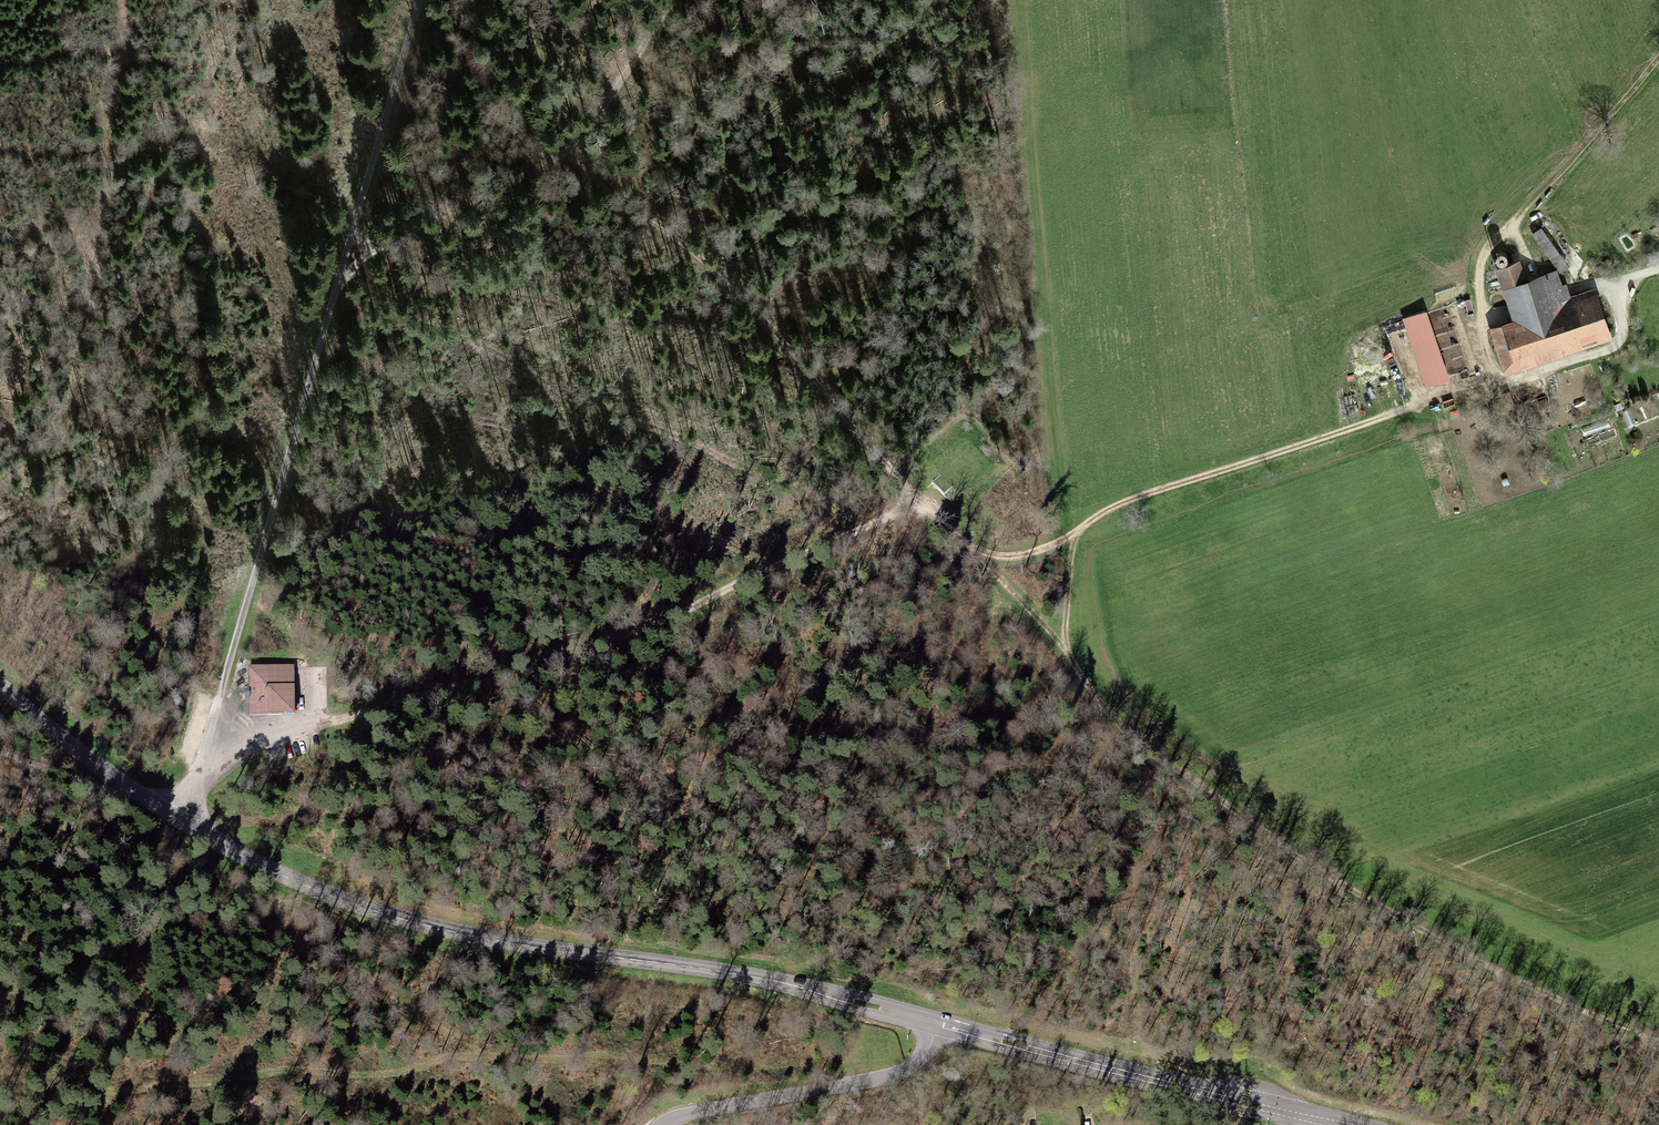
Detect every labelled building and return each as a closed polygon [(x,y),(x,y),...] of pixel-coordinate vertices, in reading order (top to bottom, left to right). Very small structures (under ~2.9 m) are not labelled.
[(1499,261),(1500,262),(1502,262),(1504,262),(1505,261),(1507,260),(1507,258),(1507,256),(1507,254),(1506,253),(1504,252),(1503,251),(1501,252),(1499,252),(1498,253),(1497,255),(1496,257),(1497,258),(1497,260),(1499,261)] [(1516,320),(1492,328),(1506,371),(1519,367),(1517,362),(1604,334),(1592,295),(1572,302),(1570,297),(1566,298),(1556,272),(1526,281),(1519,260),(1497,267),(1516,320)] [(1425,313),(1403,321),(1424,383),(1447,376),(1425,313)] [(295,665),(248,665),(249,714),(295,714),(295,665)]
